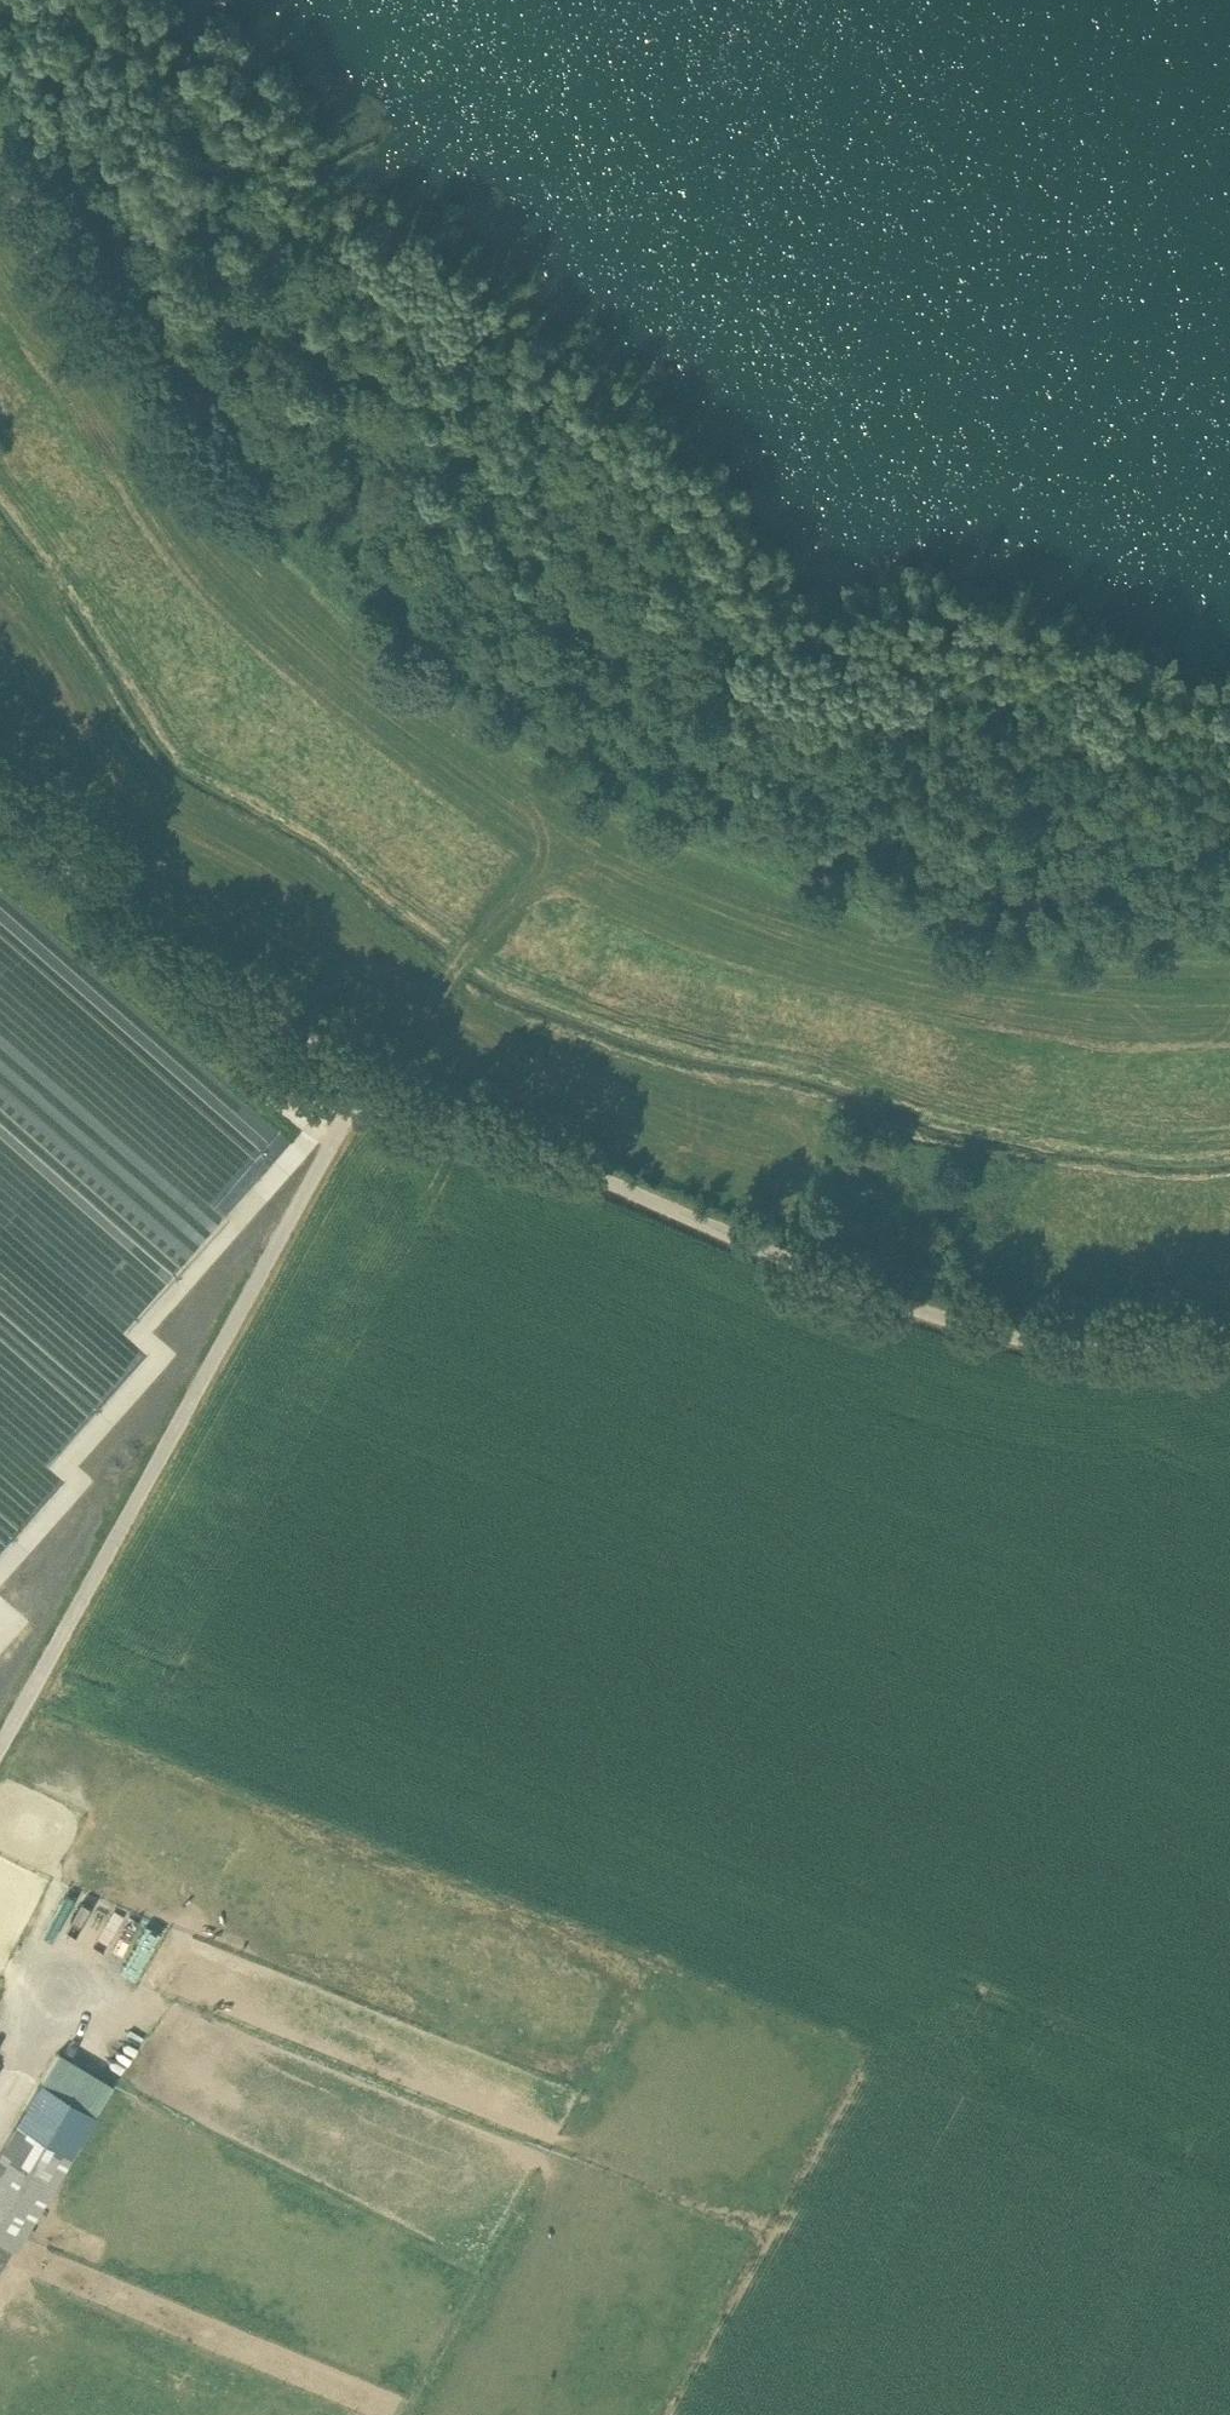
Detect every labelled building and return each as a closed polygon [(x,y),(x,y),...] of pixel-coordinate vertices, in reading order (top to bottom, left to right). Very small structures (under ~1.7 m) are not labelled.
[(104,1966),(130,1977),(149,1928),(123,1918),(104,1966)] [(0,2152),(0,2271),(20,2239),(113,2084),(60,2051),(0,2152)]
